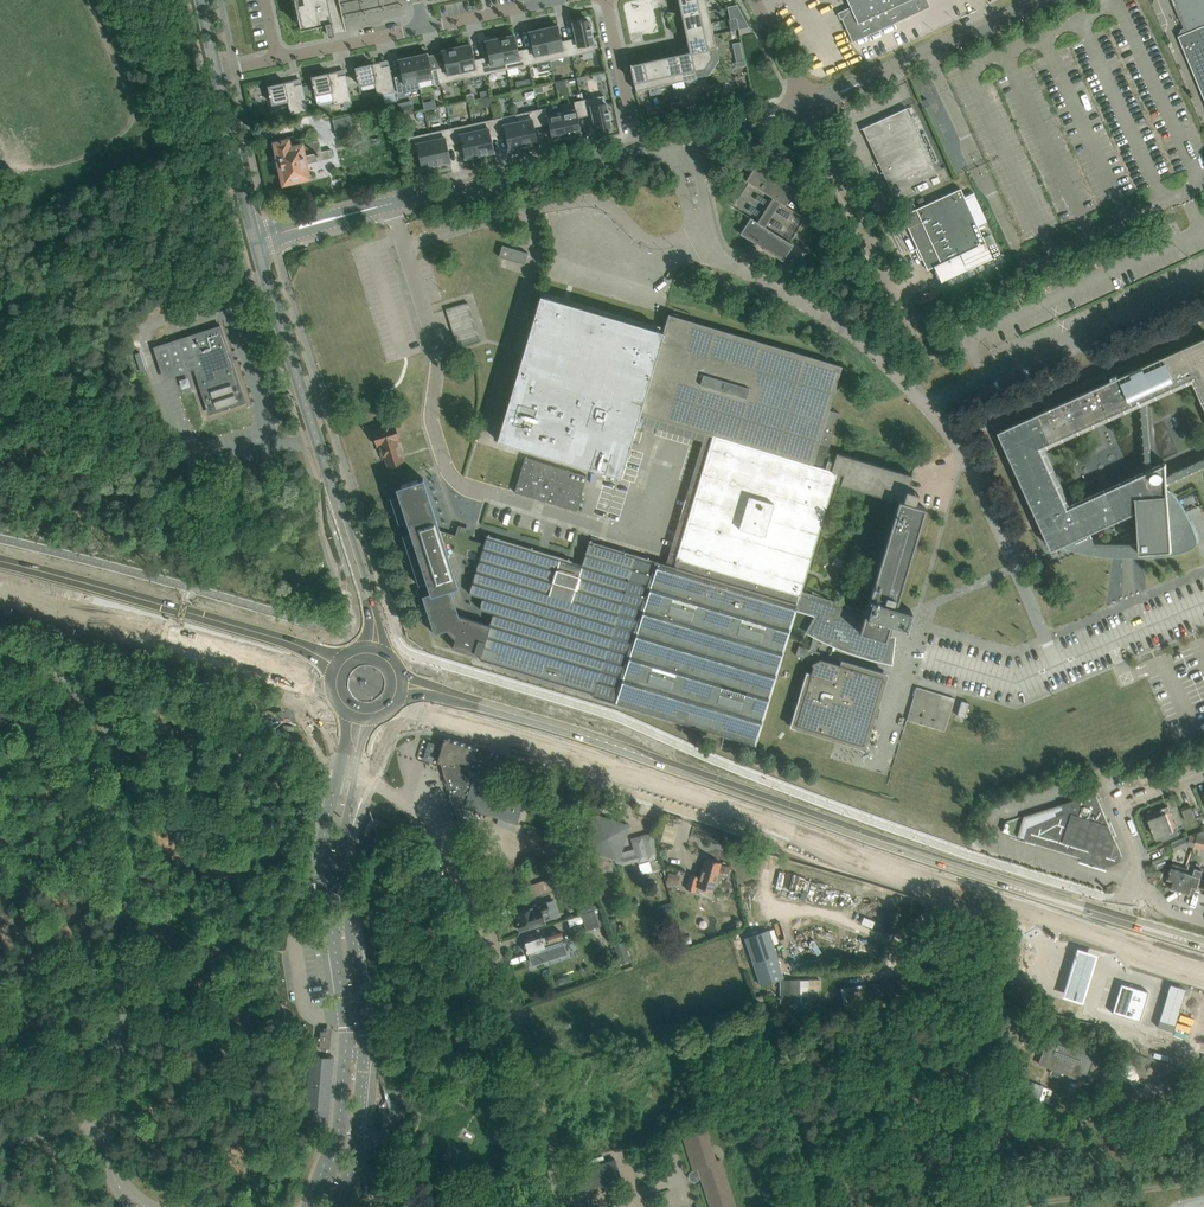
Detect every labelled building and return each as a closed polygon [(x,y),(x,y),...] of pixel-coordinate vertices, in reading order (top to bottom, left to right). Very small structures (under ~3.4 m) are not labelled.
[(302,28),(325,23),(328,35),(334,33),(332,22),(328,0),(296,0),(302,28)] [(681,17),(708,11),(706,0),(701,0),(678,5),(680,5),(682,16),(681,16),(681,17)] [(850,7),(839,12),(847,28),(853,41),(929,6),(926,0),(847,0),(850,7)] [(1178,36),(1203,98),(1203,0),(1173,0),(1186,33),(1178,36)] [(733,18),(737,17),(743,16),(739,8),(732,9),(733,18)] [(683,28),(683,29),(711,23),(708,11),(681,17),(682,17),(685,28),(683,28)] [(743,16),(737,17),(740,29),(749,27),(743,16)] [(576,38),(569,39),(572,55),(594,51),(591,35),(592,34),(591,27),(589,28),(588,19),(573,22),(576,38)] [(686,40),(713,35),(711,23),(683,29),(685,29),(687,40),(686,40)] [(558,25),(543,28),(550,60),(572,55),(569,39),(561,41),(558,25)] [(532,47),(525,49),(528,65),(550,60),(543,28),(529,32),(532,47)] [(514,35),(500,38),(506,69),(528,65),(525,49),(518,50),(514,35)] [(687,49),(687,50),(707,62),(709,58),(707,49),(716,47),(713,35),(686,40),(686,41),(687,40),(689,49),(688,50),(687,49)] [(489,57),(481,58),(484,74),(506,69),(500,38),(485,41),(489,57)] [(739,42),(733,44),(735,53),(741,52),(739,42)] [(470,44),(456,47),(463,79),(484,74),(481,58),(474,60),(470,44)] [(445,66),(438,68),(441,83),(463,79),(456,47),(442,50),(445,66)] [(678,53),(684,80),(696,77),(694,69),(704,67),(707,62),(687,50),(688,51),(687,52),(679,54),(678,53)] [(427,53),(413,57),(418,81),(418,80),(432,78),(433,85),(441,83),(438,68),(430,69),(427,53)] [(666,55),(672,83),(684,80),(678,53),(677,53),(678,54),(667,57),(666,55)] [(655,58),(654,58),(660,85),(672,83),(666,55),(666,57),(655,59),(655,58)] [(418,81),(413,57),(398,60),(402,75),(394,77),(398,93),(420,88),(418,80),(418,81)] [(643,60),(642,60),(648,88),(660,85),(654,58),(654,59),(643,62),(643,60)] [(648,88),(642,60),(642,62),(631,64),(631,63),(630,63),(636,90),(648,88)] [(373,64),(373,63),(372,63),(372,64),(356,67),(357,75),(356,75),(357,77),(358,77),(360,85),(375,82),(378,96),(395,92),(389,65),(381,67),(380,62),(373,64)] [(330,73),(329,73),(312,77),(314,84),(313,85),(313,87),(314,87),(316,95),(331,91),(334,105),(351,101),(346,74),(338,76),(337,72),(330,73)] [(286,83),(286,82),(285,82),(285,83),(268,86),(270,94),(269,94),(270,96),(271,96),(272,104),(288,101),(291,114),(308,111),(302,84),(294,85),(293,81),(286,83)] [(717,90),(709,92),(710,99),(718,97),(717,90)] [(581,100),(585,116),(592,114),(596,130),(610,127),(609,118),(610,118),(609,111),(607,111),(604,95),(581,100)] [(920,101),(923,108),(929,105),(926,99),(920,101)] [(575,109),(561,112),(566,136),(567,136),(581,133),(577,117),(585,116),(581,100),(574,102),(575,109)] [(545,108),(538,109),(541,125),(549,124),(552,139),(566,136),(566,137),(566,136),(561,112),(547,115),(545,108)] [(862,128),(892,194),(936,173),(906,108),(862,128)] [(515,114),(517,122),(518,121),(523,146),(523,145),(537,142),(534,127),(541,125),(538,109),(515,114)] [(502,117),(494,119),(498,134),(505,133),(508,149),(522,146),(523,146),(518,121),(517,122),(503,124),(502,117)] [(494,119),(473,123),(479,155),(480,155),(494,152),(490,136),(498,134),(494,119)] [(473,123),(451,128),(454,144),(462,142),(465,158),(479,155),(473,123)] [(451,128),(429,133),(436,164),(450,161),(447,145),(454,144),(451,128)] [(436,164),(429,133),(407,137),(410,153),(418,151),(421,167),(435,164),(435,165),(436,164)] [(292,137),(284,139),(277,140),(277,142),(275,143),(283,183),(307,178),(304,167),(306,167),(305,163),(333,157),(331,149),(320,151),(318,141),(294,146),(292,137)] [(795,189),(756,164),(745,180),(772,198),(757,222),(750,217),(740,233),(783,261),(793,245),(765,227),(780,203),(785,206),(795,189)] [(902,215),(927,270),(934,267),(941,282),(992,258),(959,188),(902,215)] [(917,200),(919,205),(925,203),(922,197),(917,200)] [(499,257),(524,264),(528,253),(503,245),(502,245),(499,257)] [(796,270),(802,273),(808,264),(803,260),(796,270)] [(620,477),(639,414),(663,332),(540,295),(496,440),(620,477)] [(468,303),(457,306),(445,310),(457,347),(479,340),(468,303)] [(471,540),(466,538),(468,531),(460,529),(458,536),(440,530),(443,541),(455,545),(453,551),(465,555),(467,548),(481,553),(469,594),(483,598),(480,610),(492,613),(489,626),(480,654),(479,658),(593,693),(592,695),(754,744),(795,606),(819,613),(810,631),(814,633),(809,649),(799,645),(796,655),(812,660),(813,662),(811,663),(812,666),(810,673),(795,723),(837,736),(862,743),(882,677),(858,670),(860,665),(860,664),(843,659),(842,660),(841,664),(840,664),(820,658),(818,659),(818,658),(819,652),(816,650),(820,636),(829,640),(838,644),(848,648),(857,651),(867,654),(867,655),(871,656),(876,657),(880,658),(885,660),(889,661),(892,638),(885,637),(890,622),(906,627),(911,610),(895,605),(924,507),(914,504),(917,492),(907,490),(912,475),(836,452),(836,454),(827,452),(833,433),(839,412),(828,409),(841,366),(830,363),(668,314),(663,332),(639,414),(712,436),(694,496),(673,566),(588,541),(586,548),(581,564),(486,535),(484,543),(478,542),(476,541),(471,540)] [(182,373),(195,368),(197,368),(204,390),(202,391),(209,411),(243,400),(237,379),(235,380),(232,370),(231,370),(228,360),(229,360),(228,360),(230,359),(229,355),(227,355),(225,350),(227,349),(227,350),(228,350),(225,339),(224,336),(220,325),(219,325),(220,326),(203,331),(203,332),(204,332),(205,334),(198,336),(188,340),(188,339),(188,340),(178,343),(168,346),(158,349),(157,349),(157,350),(156,350),(157,355),(159,354),(166,375),(166,374),(176,371),(176,372),(176,371),(181,370),(182,373)] [(946,333),(953,347),(960,344),(954,330),(946,333)] [(999,431),(1052,550),(1062,545),(1068,547),(1074,550),(1080,551),(1087,553),(1091,553),(1096,554),(1103,555),(1111,556),(1119,556),(1131,557),(1140,557),(1150,556),(1158,556),(1158,555),(1165,554),(1172,553),(1176,552),(1180,551),(1185,550),(1188,549),(1190,548),(1191,548),(1193,547),(1194,547),(1194,546),(1195,545),(1196,544),(1196,543),(1197,542),(1197,541),(1197,540),(1197,539),(1197,538),(1197,537),(1196,536),(1195,532),(1194,528),(1192,524),(1191,521),(1189,518),(1186,512),(1184,507),(1182,504),(1180,501),(1178,499),(1176,496),(1174,494),(1172,491),(1170,490),(1169,489),(1168,488),(1168,482),(1203,466),(1203,461),(1167,478),(1167,461),(1150,469),(1145,402),(1195,379),(1203,398),(1203,338),(999,431)] [(933,344),(938,354),(949,349),(944,339),(933,344)] [(378,444),(395,439),(399,438),(394,421),(380,425),(381,428),(372,431),(373,434),(372,435),(374,442),(375,443),(376,445),(378,444)] [(395,439),(378,444),(382,455),(385,454),(389,466),(391,465),(391,466),(392,466),(399,464),(400,463),(400,462),(402,462),(395,439)] [(514,492),(576,511),(586,476),(525,457),(514,492)] [(474,652),(480,654),(489,626),(458,616),(449,588),(457,585),(443,541),(440,530),(423,478),(395,487),(398,495),(390,497),(398,523),(406,521),(410,532),(402,535),(418,585),(426,582),(430,593),(422,596),(434,634),(446,630),(455,639),(452,648),(474,654),(474,652)] [(957,715),(965,718),(969,703),(961,700),(957,715)] [(464,808),(517,824),(526,793),(473,777),(473,778),(468,776),(477,747),(448,738),(444,740),(442,745),(437,761),(440,762),(450,795),(449,802),(453,803),(459,822),(460,821),(464,808)] [(1122,856),(1096,794),(1096,793),(1063,803),(1065,811),(1029,827),(1025,839),(1107,865),(1108,865),(1110,865),(1112,865),(1113,864),(1114,864),(1116,863),(1117,863),(1118,862),(1120,860),(1121,859),(1122,857),(1122,856)] [(571,802),(574,821),(588,819),(586,800),(571,802)] [(1148,817),(1152,828),(1170,821),(1167,813),(1170,812),(1168,806),(1154,812),(1155,814),(1148,817)] [(1187,821),(1196,817),(1191,807),(1182,810),(1187,821)] [(592,827),(584,849),(595,852),(594,853),(596,872),(611,870),(610,862),(609,857),(616,859),(615,862),(623,865),(637,861),(638,863),(641,874),(662,869),(659,857),(652,833),(643,836),(631,839),(634,849),(619,853),(625,837),(628,826),(595,816),(592,827)] [(1170,821),(1152,828),(1157,840),(1164,837),(1165,839),(1180,834),(1178,828),(1174,830),(1170,821)] [(1203,848),(1203,830),(1198,833),(1197,837),(1195,845),(1203,848)] [(1189,844),(1195,845),(1197,837),(1191,835),(1172,843),(1175,850),(1189,844)] [(698,876),(690,874),(686,889),(695,891),(697,886),(712,891),(720,862),(706,858),(703,869),(701,868),(698,876)] [(1168,886),(1181,890),(1186,871),(1187,868),(1172,864),(1168,878),(1170,879),(1168,886)] [(1186,871),(1181,890),(1193,894),(1195,886),(1198,887),(1203,868),(1196,866),(1194,873),(1186,871)] [(568,886),(572,900),(593,893),(588,879),(568,886)] [(306,882),(308,902),(308,898),(315,898),(314,890),(307,890),(306,882)] [(516,921),(519,930),(531,927),(546,922),(545,920),(551,918),(548,910),(549,910),(546,902),(527,909),(515,912),(518,920),(516,921)] [(669,903),(658,906),(662,918),(673,915),(669,903)] [(580,911),(581,915),(591,912),(590,907),(580,911)] [(591,912),(581,915),(586,931),(599,926),(594,911),(591,912)] [(768,930),(744,938),(760,986),(784,978),(768,930)] [(527,953),(529,952),(533,964),(549,959),(548,956),(557,953),(559,956),(566,954),(567,954),(564,944),(563,941),(564,940),(561,931),(542,938),(541,935),(534,937),(523,941),(527,953)] [(624,943),(615,947),(621,963),(630,960),(624,943)] [(1091,955),(1072,949),(1058,998),(1077,1004),(1091,955)] [(929,990),(911,993),(909,978),(862,986),(866,1009),(931,998),(929,990)] [(780,1003),(788,1003),(800,1003),(800,995),(809,995),(809,979),(781,979),(780,1003)] [(1148,991),(1121,983),(1112,1013),(1139,1021),(1148,991)] [(1173,1031),(1175,1024),(1159,1020),(1157,1026),(1173,1031)] [(319,1048),(330,1049),(330,1045),(329,1045),(330,1033),(324,1033),(324,1028),(324,1027),(324,1031),(320,1031),(319,1048)] [(1040,1053),(1038,1056),(1041,1059),(1039,1064),(1086,1081),(1096,1054),(1049,1037),(1043,1053),(1040,1053)] [(904,1055),(910,1057),(912,1047),(906,1046),(904,1055)] [(305,1125),(327,1127),(332,1064),(334,1064),(334,1057),(327,1057),(327,1058),(311,1057),(308,1088),(305,1125)] [(1001,1087),(1020,1094),(1020,1095),(1029,1097),(1034,1083),(1006,1074),(1001,1087)] [(967,1085),(965,1092),(981,1097),(983,1090),(967,1085)] [(1043,1087),(1038,1101),(1047,1104),(1050,1096),(1055,1097),(1057,1091),(1052,1090),(1043,1087)] [(1116,1115),(1127,1121),(1130,1115),(1119,1110),(1116,1115)] [(982,1124),(980,1118),(973,1120),(975,1126),(982,1124)] [(986,1136),(990,1148),(1000,1145),(993,1124),(977,1129),(979,1137),(984,1135),(985,1137),(986,1136)] [(722,1163),(720,1159),(716,1161),(711,1146),(708,1137),(706,1130),(683,1138),(693,1167),(693,1168),(693,1169),(694,1170),(692,1171),(690,1172),(689,1174),(689,1176),(689,1178),(691,1180),(693,1181),(695,1181),(697,1180),(699,1179),(699,1177),(700,1176),(699,1174),(700,1174),(701,1177),(702,1179),(703,1182),(711,1206),(736,1206),(722,1163)] [(615,1159),(579,1170),(572,1172),(578,1191),(621,1178),(615,1159)]
